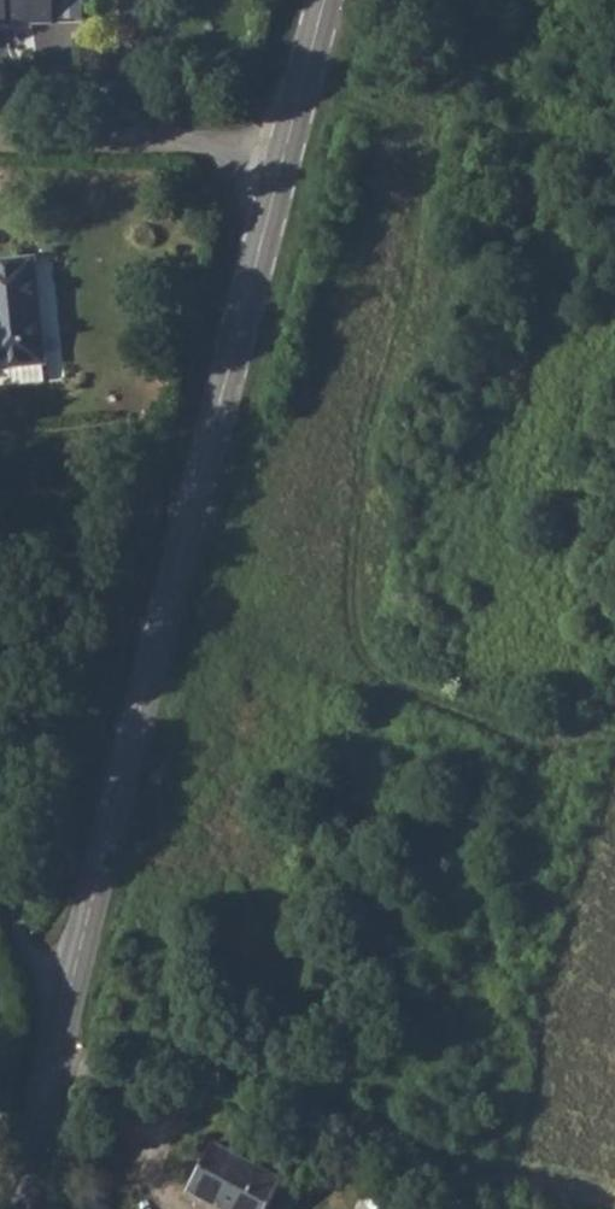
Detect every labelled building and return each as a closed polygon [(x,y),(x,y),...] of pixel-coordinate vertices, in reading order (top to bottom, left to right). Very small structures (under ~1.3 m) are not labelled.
[(53,24),(53,0),(0,0),(0,24),(7,24),(7,21),(29,21),(29,24),(53,24)] [(45,364),(34,258),(0,261),(0,368),(43,364),(45,364)] [(0,368),(0,386),(44,382),(43,364),(0,368)] [(198,1208),(271,1208),(281,1191),(211,1153),(185,1202),(198,1208)]
